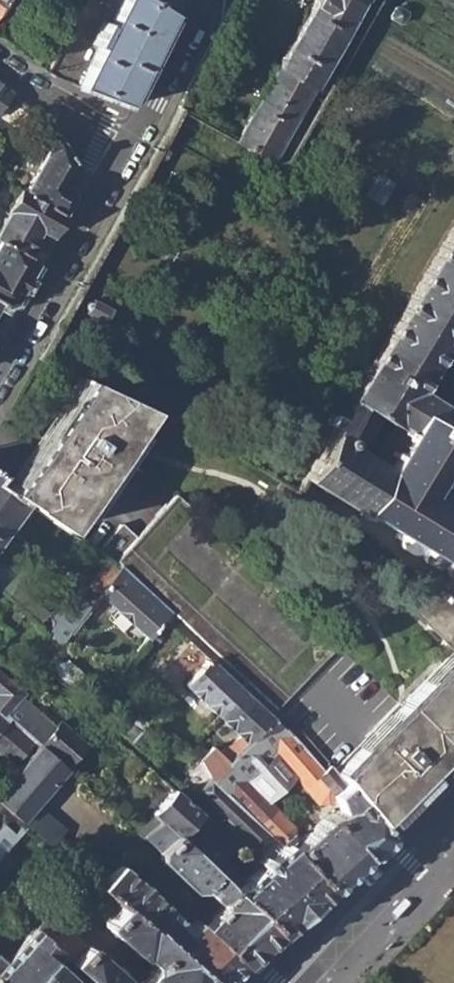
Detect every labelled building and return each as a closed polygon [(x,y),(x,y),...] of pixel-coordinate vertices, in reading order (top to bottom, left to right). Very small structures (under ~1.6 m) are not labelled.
[(9,0),(0,0),(0,14),(9,0)] [(170,10),(154,0),(83,0),(47,73),(52,77),(125,103),(170,10)] [(170,10),(176,0),(154,0),(170,10)] [(280,60),(275,67),(311,87),(360,2),(356,0),(314,0),(280,60)] [(410,12),(398,5),(392,16),(404,22),(410,12)] [(261,58),(275,67),(280,60),(265,51),(261,58)] [(269,160),(311,87),(275,67),(233,140),(269,160)] [(9,93),(0,87),(0,105),(9,93)] [(54,136),(24,193),(62,214),(71,200),(68,189),(62,186),(74,161),(54,136)] [(26,255),(40,229),(51,235),(62,214),(24,193),(19,190),(0,225),(0,240),(26,255)] [(299,472),(354,506),(352,511),(357,513),(361,508),(391,527),(388,532),(391,534),(393,532),(395,541),(406,548),(409,546),(418,551),(418,556),(428,562),(432,560),(441,566),(441,570),(451,576),(453,575),(453,497),(447,499),(441,495),(440,488),(435,484),(426,483),(430,477),(435,480),(438,475),(434,473),(443,456),(449,460),(450,458),(453,460),(453,409),(418,387),(453,328),(453,226),(299,472)] [(5,306),(12,304),(19,291),(17,286),(20,278),(27,277),(34,266),(32,259),(26,255),(0,240),(0,303),(5,306)] [(84,377),(8,491),(24,502),(64,530),(148,406),(84,377)] [(24,502),(8,491),(0,486),(0,534),(24,502)] [(170,614),(275,711),(335,648),(173,495),(133,537),(119,525),(96,550),(107,559),(120,567),(170,614)] [(120,567),(107,559),(87,586),(99,596),(120,567)] [(1,589),(5,592),(16,577),(0,562),(0,588),(1,589)] [(99,596),(149,641),(164,621),(170,614),(120,567),(99,596)] [(51,633),(62,643),(90,607),(77,598),(51,633)] [(42,641),(55,653),(62,643),(51,633),(50,633),(42,641)] [(453,742),(453,653),(335,773),(376,821),(453,742)] [(190,799),(198,792),(209,780),(274,840),(280,847),(327,890),(388,836),(376,821),(335,773),(330,767),(324,772),(287,729),(285,730),(208,661),(185,686),(244,744),(224,763),(212,750),(199,760),(154,718),(132,744),(190,799)] [(5,718),(21,699),(25,693),(0,672),(0,714),(5,718)] [(55,730),(33,710),(21,699),(5,718),(18,729),(35,743),(39,747),(65,769),(85,746),(60,724),(55,730)] [(132,744),(154,718),(132,700),(110,725),(132,744)] [(14,766),(35,743),(18,729),(5,718),(0,714),(0,754),(14,766)] [(22,820),(35,807),(65,769),(39,747),(0,793),(0,803),(22,820)] [(259,853),(262,856),(256,862),(261,865),(256,870),(243,883),(219,861),(234,847),(173,791),(152,812),(153,814),(140,826),(137,823),(132,830),(142,840),(145,837),(161,821),(277,934),(327,890),(280,847),(274,840),(209,780),(198,792),(259,853)] [(3,826),(14,836),(25,823),(22,820),(0,803),(0,830),(3,826)] [(64,831),(35,807),(22,820),(25,823),(52,846),(64,831)] [(193,921),(243,964),(277,934),(161,821),(145,837),(160,852),(159,860),(191,891),(200,892),(202,890),(213,902),(218,902),(220,909),(203,926),(195,919),(193,921)] [(215,982),(221,982),(243,964),(193,921),(184,930),(162,905),(107,853),(87,876),(122,907),(215,982)] [(122,860),(131,867),(137,862),(128,854),(122,860)] [(408,901),(404,897),(391,913),(398,919),(411,904),(408,901)] [(122,907),(106,925),(140,956),(143,953),(152,961),(151,971),(139,982),(133,982),(215,982),(122,907)] [(121,976),(122,974),(86,943),(82,948),(71,938),(74,933),(51,913),(35,930),(61,953),(94,982),(129,982),(121,976)] [(52,962),(61,953),(35,930),(4,962),(0,958),(0,982),(34,982),(52,962)] [(52,962),(34,982),(76,982),(52,962)]
